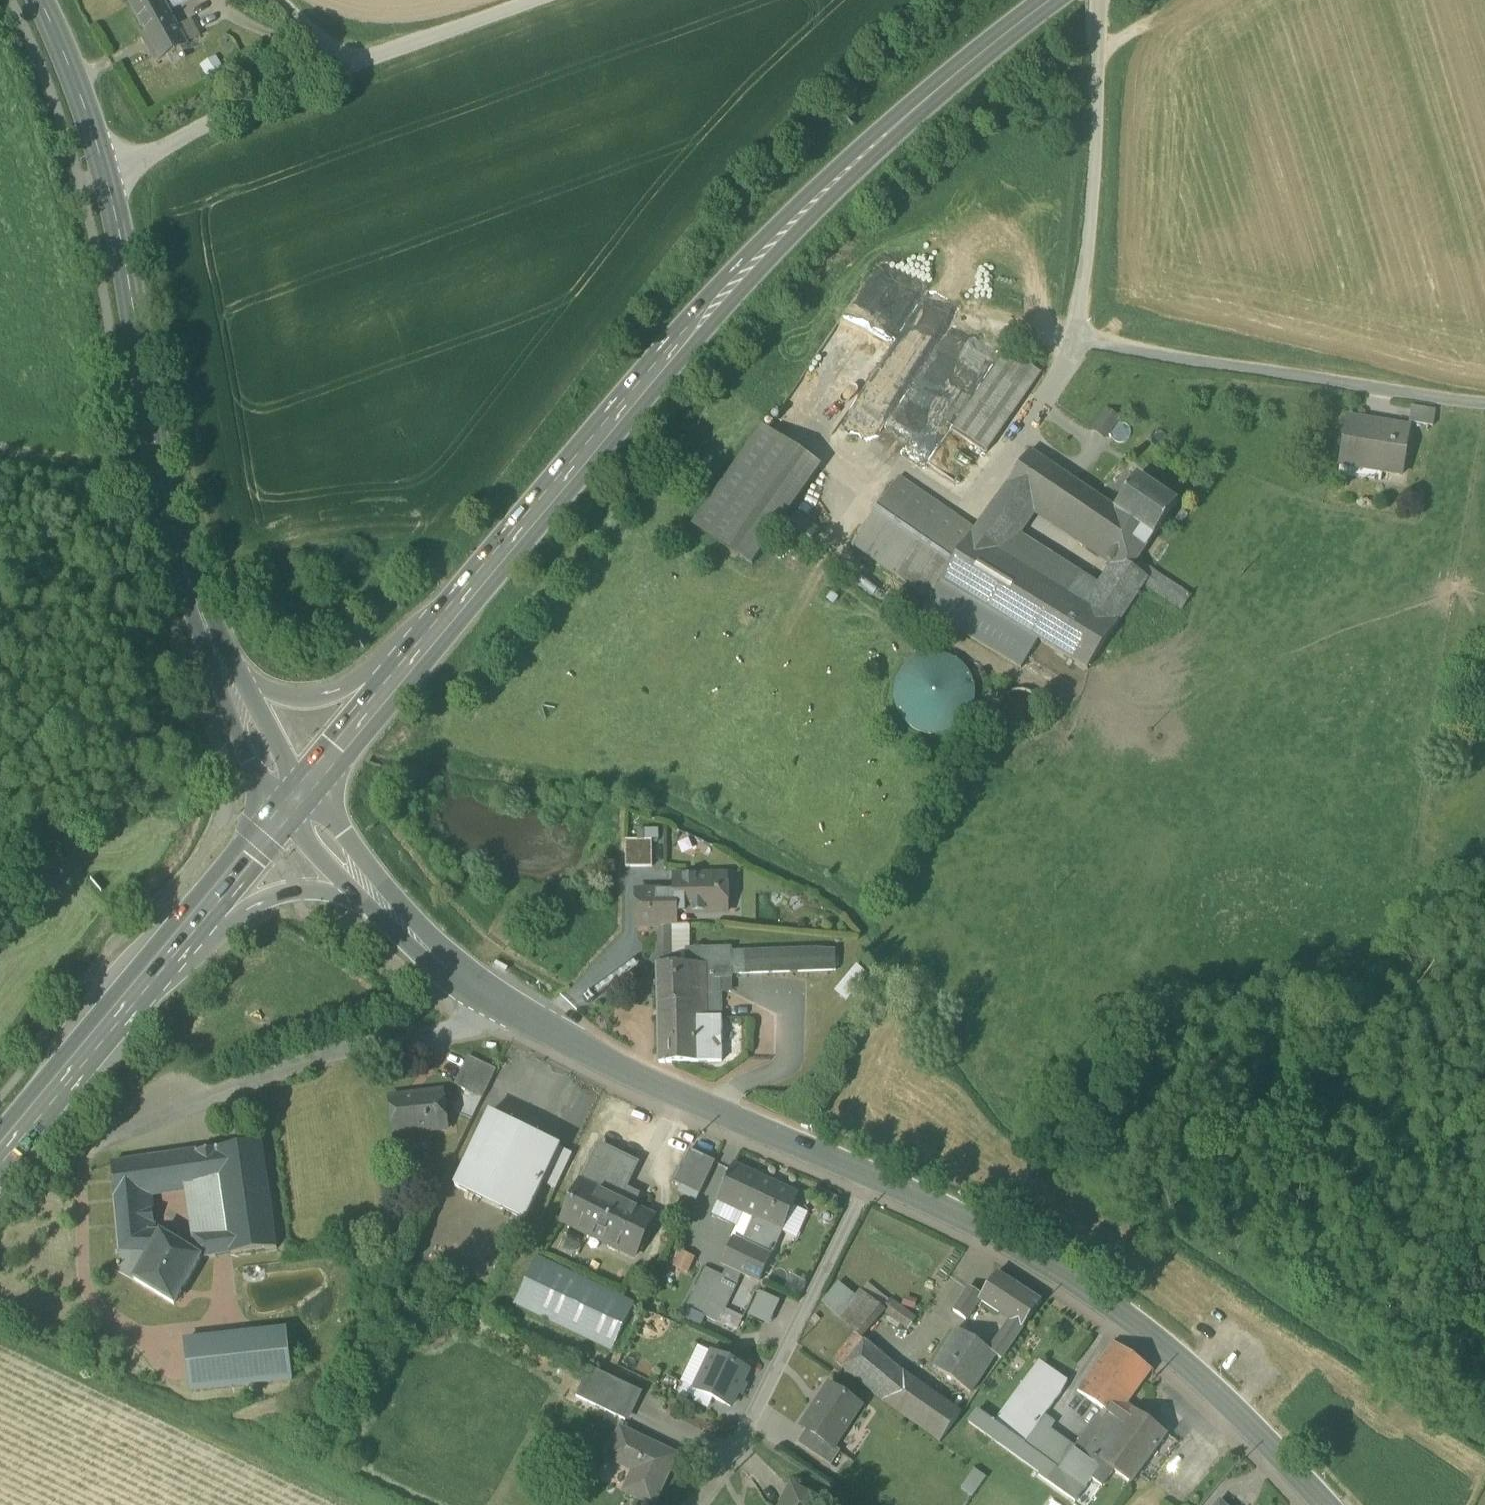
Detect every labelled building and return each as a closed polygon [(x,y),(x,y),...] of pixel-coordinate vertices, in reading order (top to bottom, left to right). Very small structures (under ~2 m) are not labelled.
[(146,35),(147,35),(174,21),(169,11),(163,0),(164,0),(139,0),(130,5),(146,35)] [(169,11),(189,0),(164,0),(163,0),(169,11)] [(188,46),(174,21),(147,35),(146,35),(142,37),(156,62),(188,46)] [(960,365),(969,348),(945,335),(950,325),(920,309),(881,381),(889,386),(885,392),(897,398),(903,387),(910,391),(922,368),(937,376),(935,379),(947,385),(953,374),(963,380),(969,370),(960,365)] [(953,431),(986,453),(1041,374),(1008,351),(953,431)] [(1093,430),(1105,438),(1119,418),(1107,409),(1093,430)] [(1409,425),(1433,429),(1435,413),(1411,409),(1409,425)] [(1380,475),(1402,478),(1409,430),(1379,425),(1379,427),(1347,422),(1341,463),(1381,470),(1380,475)] [(694,527),(740,559),(809,460),(763,428),(694,527)] [(1030,452),(1007,485),(1032,502),(1085,539),(1109,506),(1030,452)] [(821,469),(809,460),(740,559),(752,567),(821,469)] [(852,546),(929,600),(941,582),(972,536),(975,532),(899,478),(852,546)] [(1137,478),(1115,510),(1114,512),(1153,538),(1154,539),(1177,505),(1137,478)] [(1024,515),(1032,502),(1007,485),(998,498),(1024,515)] [(975,532),(972,536),(998,552),(1010,535),(1024,515),(998,498),(975,532)] [(1137,562),(1153,538),(1114,512),(1115,510),(1109,506),(1085,539),(1115,559),(1117,560),(1118,559),(1132,569),(1137,562)] [(787,532),(806,547),(818,531),(799,517),(787,532)] [(1077,577),(1010,535),(998,552),(1067,594),(1077,577)] [(1067,594),(998,552),(972,536),(941,582),(1039,641),(1068,594),(1067,594)] [(1143,587),(1148,580),(1132,569),(1118,559),(1117,560),(1115,559),(1113,563),(1114,564),(1097,589),(1086,606),(1056,651),(1088,671),(1118,625),(1143,587)] [(1137,562),(1132,569),(1148,580),(1153,573),(1137,562)] [(1143,587),(1182,613),(1191,598),(1153,573),(1148,580),(1143,587)] [(1077,577),(1067,594),(1068,594),(1086,606),(1097,589),(1077,577)] [(1021,670),(1039,641),(941,582),(929,600),(922,609),(1021,670)] [(1068,594),(1039,641),(1056,651),(1086,606),(1068,594)] [(967,721),(971,715),(974,708),(976,700),(976,692),(975,684),(972,677),(968,670),(962,665),(956,660),(949,657),(942,655),(934,654),(926,655),(919,658),(912,661),(906,666),(901,672),(897,679),(895,687),(894,694),(894,702),(896,710),(900,717),(905,723),(910,728),(917,732),(924,735),(932,736),(940,736),(948,734),(955,731),(961,727),(967,721)] [(626,868),(652,868),(652,841),(626,841),(626,868)] [(675,891),(675,914),(721,913),(720,875),(675,876),(675,891)] [(675,926),(675,914),(675,891),(637,892),(638,928),(657,927),(657,926),(669,926),(675,926)] [(657,927),(657,935),(669,935),(669,926),(657,926),(657,927)] [(657,935),(657,943),(669,943),(669,935),(657,935)] [(669,964),(669,943),(657,943),(657,964),(669,964)] [(705,962),(706,980),(732,979),(731,975),(836,969),(835,952),(815,947),(731,952),(731,947),(686,950),(686,963),(705,962)] [(657,964),(660,1006),(707,1003),(707,994),(706,980),(705,962),(686,963),(669,964),(657,964)] [(836,989),(843,995),(862,971),(855,965),(836,989)] [(720,993),(707,994),(707,1003),(660,1006),(663,1062),(719,1059),(724,1059),(720,993)] [(457,1087),(482,1099),(496,1070),(471,1058),(457,1087)] [(391,1099),(395,1136),(447,1130),(443,1093),(391,1099)] [(571,1155),(558,1149),(559,1147),(490,1113),(455,1186),(524,1219),(543,1182),(555,1188),(571,1155)] [(262,1141),(217,1148),(223,1182),(233,1253),(277,1247),(262,1141)] [(583,1182),(619,1200),(626,1186),(636,1164),(600,1146),(583,1182)] [(202,1185),(223,1182),(217,1148),(197,1151),(202,1185)] [(674,1182),(699,1194),(715,1161),(690,1149),(674,1182)] [(184,1188),(202,1185),(197,1151),(114,1163),(119,1197),(153,1192),(184,1188)] [(717,1198),(743,1211),(759,1176),(758,1176),(757,1179),(748,1176),(750,1172),(733,1164),(717,1198)] [(743,1211),(754,1216),(783,1229),(798,1195),(759,1176),(743,1211)] [(562,1221),(634,1256),(653,1216),(635,1207),(619,1200),(583,1182),(581,1181),(562,1221)] [(205,1257),(233,1253),(223,1182),(202,1185),(184,1188),(194,1251),(205,1257)] [(635,1207),(641,1194),(626,1186),(619,1200),(635,1207)] [(158,1228),(153,1192),(119,1197),(125,1271),(135,1278),(158,1228)] [(743,1211),(717,1198),(710,1214),(737,1226),(732,1237),(742,1242),(754,1216),(743,1211)] [(771,1256),(783,1229),(754,1216),(742,1242),(771,1256)] [(135,1278),(174,1304),(205,1257),(194,1251),(158,1228),(135,1278)] [(721,1262),(760,1280),(771,1256),(742,1242),(732,1237),(721,1262)] [(678,1249),(672,1265),(688,1271),(694,1255),(678,1249)] [(514,1303),(612,1350),(635,1303),(537,1256),(514,1303)] [(723,1275),(707,1268),(688,1307),(704,1314),(723,1275)] [(998,1273),(983,1294),(980,1298),(1010,1319),(1020,1326),(1038,1301),(998,1273)] [(739,1283),(723,1275),(704,1314),(720,1321),(724,1314),(739,1283)] [(742,1282),(728,1309),(744,1317),(757,1289),(742,1282)] [(823,1303),(840,1317),(857,1298),(840,1284),(823,1303)] [(966,1318),(980,1298),(983,1294),(971,1286),(954,1310),(966,1318)] [(771,1321),(777,1295),(756,1290),(749,1316),(771,1321)] [(883,1310),(908,1328),(916,1317),(891,1299),(883,1310)] [(724,1314),(720,1321),(737,1330),(741,1322),(724,1314)] [(991,1368),(1020,1326),(1010,1319),(989,1349),(996,1353),(988,1365),(991,1368)] [(933,1366),(970,1391),(988,1365),(996,1353),(989,1349),(959,1328),(933,1366)] [(185,1341),(191,1390),(292,1379),(286,1329),(185,1341)] [(885,1401),(941,1440),(961,1412),(917,1381),(856,1332),(837,1361),(840,1370),(885,1401)] [(1105,1409),(1123,1422),(1133,1408),(1127,1403),(1152,1369),(1114,1342),(1078,1390),(1105,1409)] [(715,1398),(730,1406),(748,1369),(742,1366),(745,1361),(728,1353),(726,1358),(713,1352),(695,1388),(715,1398)] [(995,1423),(1024,1444),(1039,1422),(1045,1414),(1061,1392),(1067,1381),(1041,1361),(995,1423)] [(577,1397),(626,1420),(640,1391),(591,1368),(577,1397)] [(710,1410),(715,1398),(695,1388),(683,1383),(677,1394),(710,1410)] [(807,1430),(834,1448),(835,1447),(862,1406),(831,1386),(816,1409),(814,1408),(802,1426),(807,1430)] [(1060,1470),(1085,1488),(1093,1478),(1102,1486),(1114,1470),(1131,1483),(1167,1433),(1133,1408),(1123,1422),(1105,1409),(1077,1447),(1060,1470)] [(1040,1475),(1076,1501),(1085,1488),(1060,1470),(1024,1444),(995,1423),(978,1410),(969,1422),(1007,1449),(1041,1473),(1040,1475)] [(1055,1421),(1045,1414),(1039,1422),(1024,1444),(1060,1470),(1077,1447),(1050,1428),(1055,1421)] [(652,1504),(653,1504),(677,1456),(621,1429),(607,1458),(639,1473),(629,1494),(652,1504)] [(798,1443),(832,1466),(841,1451),(835,1447),(834,1448),(807,1430),(798,1443)] [(1202,1449),(1165,1488),(1172,1495),(1209,1455),(1202,1449)] [(987,1476),(974,1467),(960,1488),(972,1496),(987,1476)] [(781,1504),(820,1504),(822,1502),(791,1486),(781,1504)]
